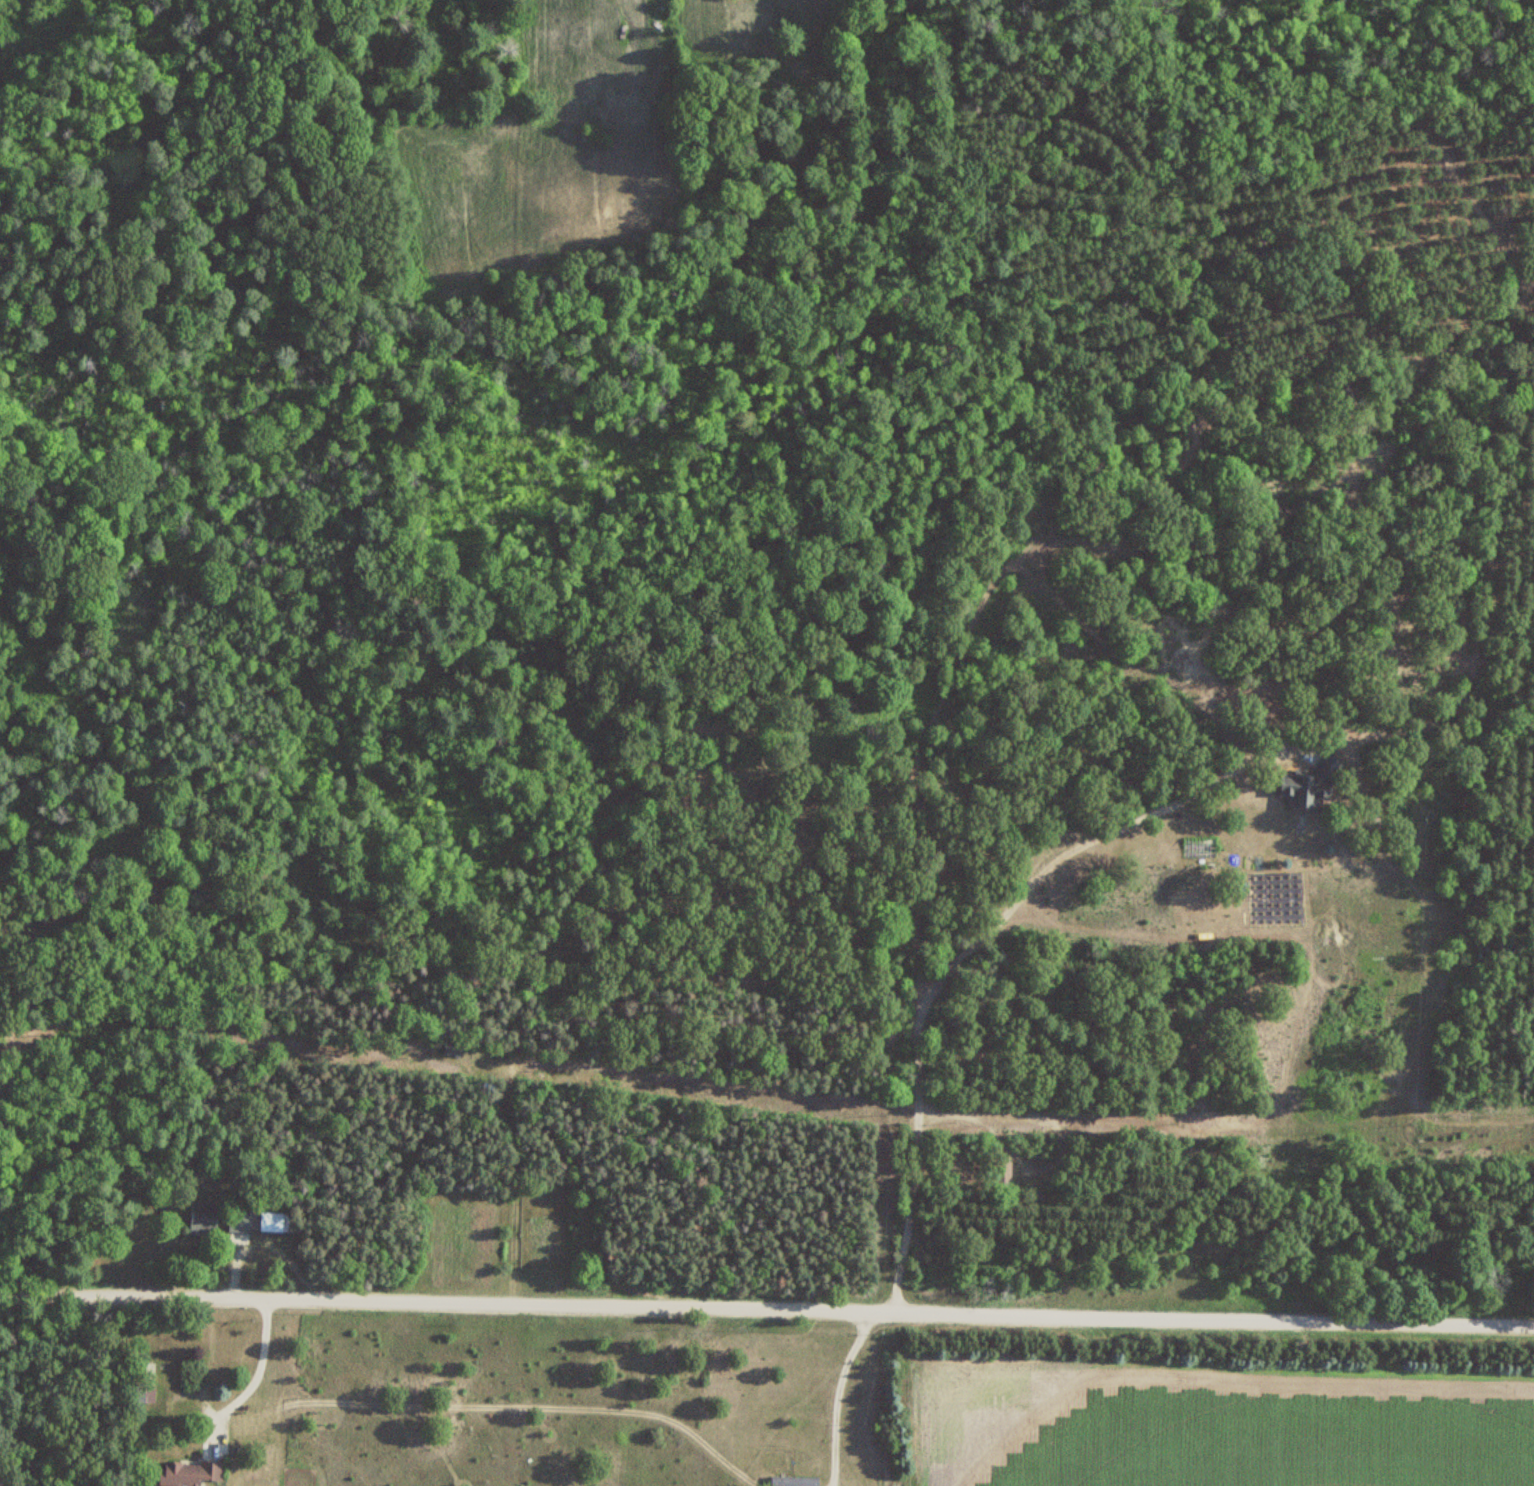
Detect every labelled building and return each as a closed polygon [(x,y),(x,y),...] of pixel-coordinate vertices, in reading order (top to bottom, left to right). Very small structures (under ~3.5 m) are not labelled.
[(1318,807),(1318,798),(1334,799),(1337,758),(1319,757),(1318,775),(1282,773),(1280,796),(1290,796),(1290,805),(1318,807)] [(190,1235),(215,1235),(215,1203),(190,1203),(190,1235)] [(290,1212),(225,1210),(225,1231),(290,1233),(290,1212)] [(154,1402),(154,1359),(137,1359),(136,1402),(154,1402)] [(160,1461),(160,1485),(178,1485),(199,1485),(199,1480),(222,1481),(222,1462),(160,1461)] [(771,1477),(771,1485),(818,1485),(818,1477),(771,1477)]
